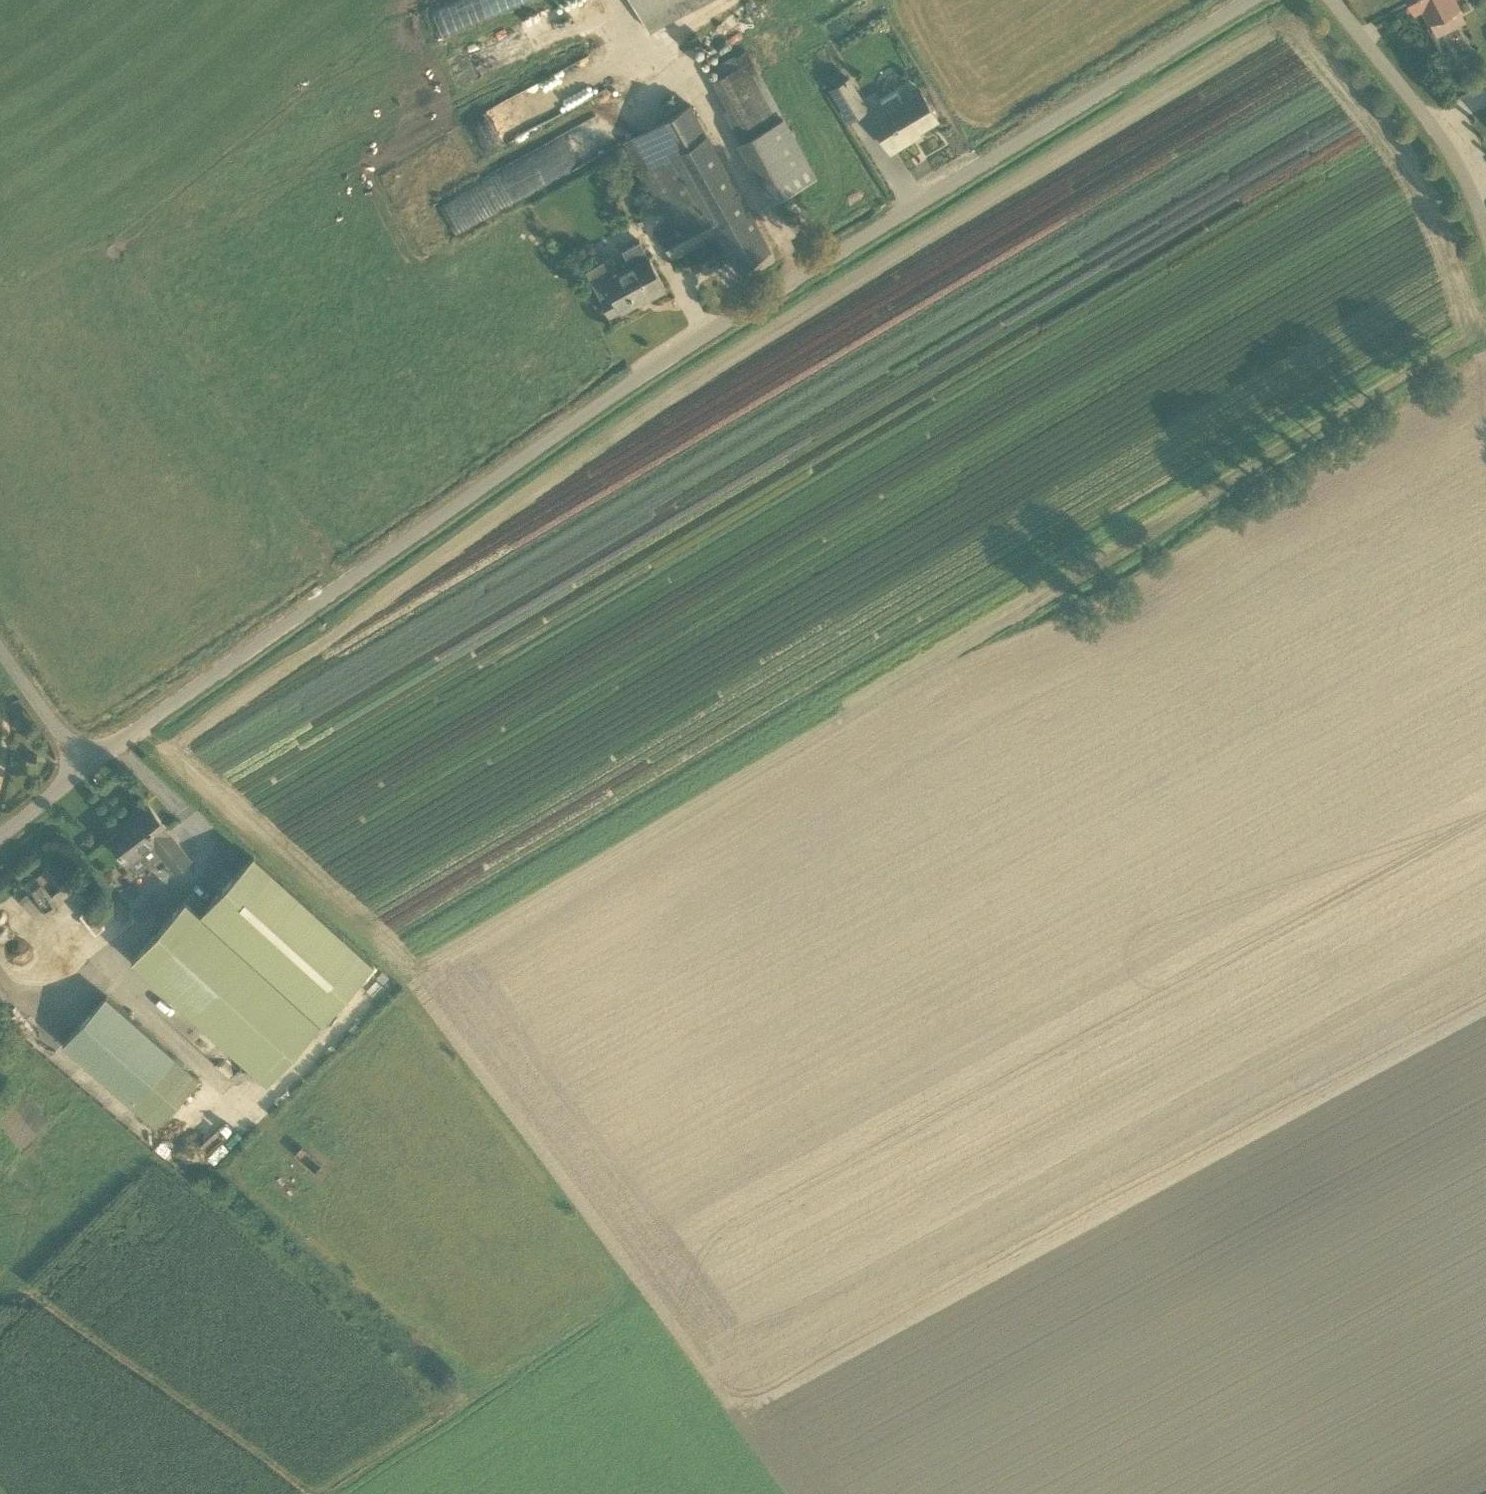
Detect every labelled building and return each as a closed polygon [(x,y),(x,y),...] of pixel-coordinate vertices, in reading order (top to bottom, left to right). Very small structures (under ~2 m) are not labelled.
[(442,35),(527,0),(438,0),(429,4),(442,35)] [(650,30),(704,0),(633,0),(650,30)] [(1414,10),(1421,6),(1429,20),(1460,4),(1458,0),(1409,0),(1414,10)] [(733,20),(719,30),(729,43),(742,33),(733,20)] [(771,200),(816,175),(747,50),(737,56),(741,63),(712,80),(728,108),(722,111),(739,141),(771,200)] [(828,81),(831,87),(850,118),(869,107),(850,75),(853,74),(849,65),(838,72),(839,74),(828,81)] [(938,117),(921,89),(902,101),(897,92),(865,111),(871,120),(891,150),(908,139),(906,136),(938,117)] [(706,130),(691,103),(622,141),(670,224),(658,231),(674,258),(719,233),(737,266),(771,247),(707,130),(706,130)] [(469,119),(481,153),(513,141),(501,107),(469,119)] [(666,287),(647,255),(619,271),(610,256),(585,271),(600,298),(610,315),(645,295),(647,298),(666,287)] [(192,858),(170,830),(148,802),(127,818),(129,820),(109,837),(130,864),(153,845),(161,855),(175,872),(192,858)] [(374,962),(254,853),(200,913),(186,899),(131,960),(266,1082),(374,962)] [(43,905),(60,890),(47,874),(30,890),(43,905)] [(157,1125),(199,1076),(106,995),(63,1044),(157,1125)]
